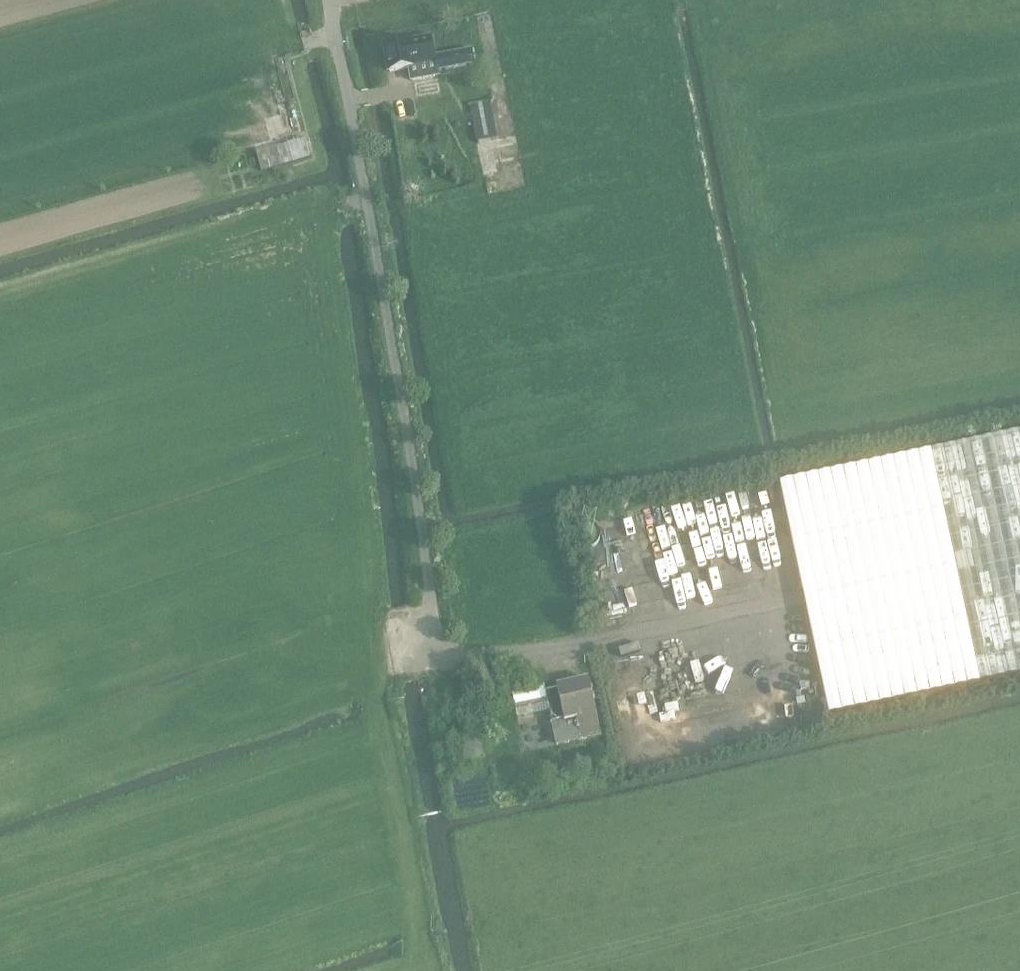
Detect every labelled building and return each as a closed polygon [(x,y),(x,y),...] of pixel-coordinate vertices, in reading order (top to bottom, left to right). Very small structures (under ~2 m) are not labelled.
[(432,36),(385,45),(390,72),(410,68),(412,81),(421,79),(435,76),(438,72),(475,65),(472,49),(436,56),(432,36)] [(497,135),(494,116),(491,103),(491,101),(470,104),(476,139),(497,135)] [(307,138),(296,141),(257,152),(262,170),(312,156),(307,138)] [(830,715),(1019,674),(1019,432),(781,483),(830,715)] [(558,745),(602,735),(590,680),(557,687),(558,689),(546,692),(558,745)]
